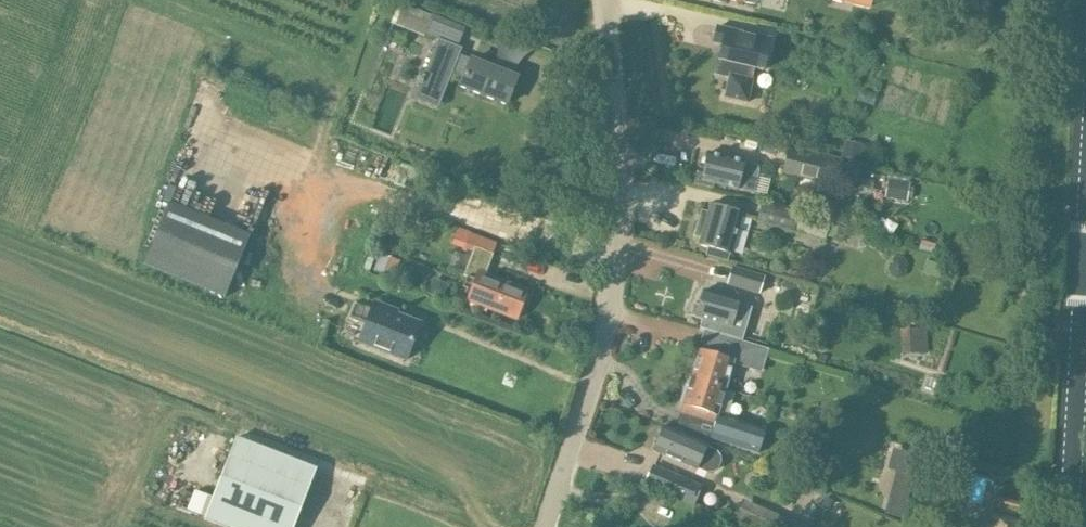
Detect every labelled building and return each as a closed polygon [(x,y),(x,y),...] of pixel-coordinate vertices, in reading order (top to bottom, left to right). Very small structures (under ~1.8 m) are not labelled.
[(403,7),(400,22),(422,27),(426,13),(403,7)] [(424,36),(438,42),(415,99),(438,108),(452,73),(465,78),(462,87),(506,104),(517,78),(470,59),(469,61),(459,57),(462,49),(458,47),(463,33),(430,21),(424,36)] [(767,52),(770,39),(718,27),(714,42),(723,44),(717,72),(730,76),(725,97),(746,102),(754,68),(766,71),(769,53),(767,52)] [(1053,66),(1043,62),(1039,74),(1049,77),(1053,66)] [(845,141),(841,157),(860,162),(863,145),(845,141)] [(782,173),(828,183),(834,160),(788,149),(782,173)] [(752,164),(743,162),(743,161),(707,153),(702,174),(696,173),(693,184),(712,188),(713,183),(737,189),(737,188),(752,192),(757,171),(756,167),(752,164)] [(888,180),(885,198),(906,202),(909,183),(897,181),(888,180)] [(168,203),(143,264),(225,297),(249,236),(168,203)] [(762,203),(756,222),(792,232),(793,226),(793,225),(797,212),(762,203)] [(698,244),(707,247),(731,254),(743,214),(709,204),(707,212),(700,210),(692,237),(699,239),(698,244)] [(793,225),(793,226),(819,233),(823,219),(797,212),(793,225)] [(458,228),(452,245),(463,249),(470,233),(458,228)] [(463,249),(462,252),(471,255),(470,257),(464,275),(464,276),(466,277),(474,280),(470,291),(466,300),(517,319),(528,291),(485,275),(492,255),(496,243),(470,233),(463,249)] [(390,257),(383,275),(394,279),(401,261),(390,257)] [(732,267),(727,284),(758,293),(763,277),(732,267)] [(433,278),(426,294),(440,300),(447,283),(433,278)] [(738,304),(739,300),(703,289),(698,305),(693,304),(689,315),(695,316),(695,317),(702,319),(699,328),(742,340),(751,308),(738,304)] [(354,303),(347,319),(365,326),(359,342),(406,361),(420,324),(373,306),(371,309),(354,303)] [(926,328),(909,330),(911,354),(928,353),(926,328)] [(701,341),(690,378),(726,389),(734,365),(761,373),(768,350),(734,340),(731,350),(701,341)] [(683,407),(681,413),(713,423),(715,418),(715,416),(717,417),(718,413),(726,389),(690,378),(682,406),(683,407)] [(833,405),(831,411),(834,416),(840,418),(845,416),(848,410),(845,404),(839,402),(833,405)] [(713,423),(709,439),(758,454),(764,434),(765,429),(718,413),(717,417),(715,416),(715,418),(713,423)] [(708,446),(674,431),(662,426),(652,450),(697,470),(697,469),(706,473),(713,472),(719,469),(721,463),(720,457),(716,450),(707,447),(708,446)] [(222,526),(294,526),(317,468),(236,437),(204,520),(222,526)] [(914,475),(919,454),(894,448),(889,468),(896,470),(914,475)] [(644,485),(671,496),(679,477),(652,466),(644,485)] [(903,518),(907,504),(889,499),(885,513),(903,518)] [(751,526),(807,526),(742,500),(733,520),(751,526)] [(1027,524),(1023,523),(1025,509),(994,502),(990,515),(981,514),(980,526),(1026,526),(1027,524)]
